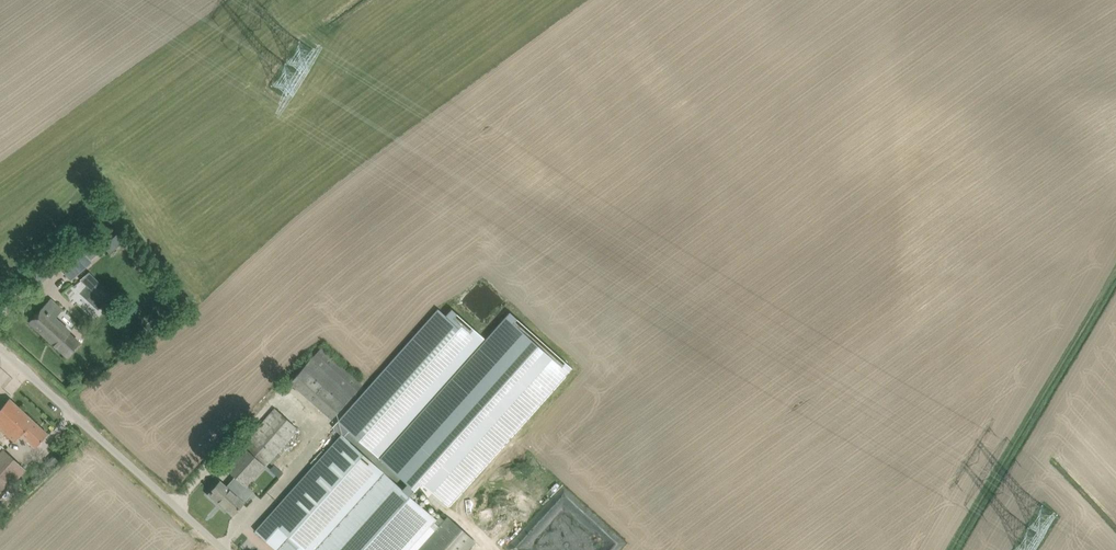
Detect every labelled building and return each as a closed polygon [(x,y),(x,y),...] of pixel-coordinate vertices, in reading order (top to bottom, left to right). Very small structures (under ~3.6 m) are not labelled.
[(79,245),(86,253),(89,257),(105,244),(85,221),(70,234),(79,245)] [(103,247),(110,254),(123,242),(116,234),(103,247)] [(79,245),(57,264),(71,280),(93,261),(89,257),(86,253),(79,245)] [(93,319),(116,298),(91,271),(68,291),(93,319)] [(4,293),(0,297),(0,305),(4,309),(16,296),(8,289),(4,293)] [(50,299),(36,314),(29,323),(66,356),(79,342),(68,333),(71,330),(56,316),(62,309),(50,299)] [(255,531),(276,549),(407,549),(435,518),(408,494),(418,482),(420,480),(432,491),(448,506),(572,368),(510,312),(485,339),(451,309),(445,316),(438,309),(338,421),(332,427),(341,435),(255,531)] [(361,385),(320,348),(290,382),(331,419),(361,385)] [(14,441),(20,434),(34,448),(47,434),(9,398),(0,408),(0,429),(14,441)] [(242,445),(231,459),(223,467),(238,480),(229,490),(219,481),(207,495),(218,504),(220,502),(233,514),(243,503),(237,497),(244,489),(265,466),(269,461),(272,464),(281,455),(277,452),(297,429),(274,409),(242,445)] [(8,488),(26,469),(3,448),(0,451),(0,498),(8,488)] [(417,549),(468,549),(476,541),(448,516),(417,549)] [(525,538),(522,539),(521,534),(515,536),(519,548),(527,545),(525,538)]
